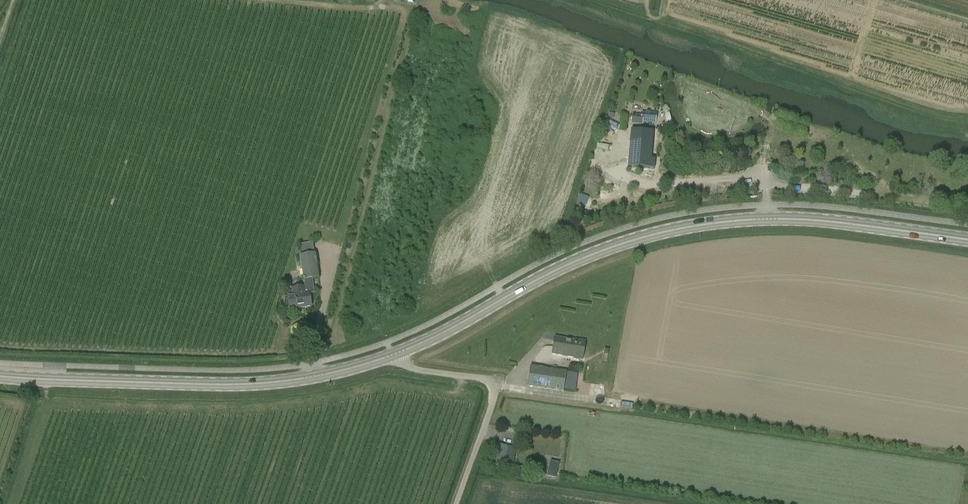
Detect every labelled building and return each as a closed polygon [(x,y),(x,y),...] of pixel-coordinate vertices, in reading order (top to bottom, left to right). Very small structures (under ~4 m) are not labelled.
[(657,114),(650,113),(650,110),(647,110),(646,113),(641,113),(641,117),(632,116),(632,124),(641,125),(642,122),(656,123),(657,114)] [(653,132),(631,130),(628,167),(654,169),(655,159),(651,159),(653,132)] [(602,152),(598,163),(609,167),(613,156),(602,152)] [(579,194),(576,203),(584,206),(587,197),(579,194)] [(289,309),(290,310),(311,307),(309,294),(315,293),(312,280),(319,279),(315,254),(299,257),(303,281),(304,281),(305,287),(287,290),(288,295),(287,295),(287,296),(288,300),(284,301),(286,309),(289,309)] [(583,361),(586,341),(576,339),(576,341),(555,338),(552,355),(573,358),(573,360),(583,361)] [(563,393),(566,372),(530,367),(527,387),(563,393)] [(515,449),(497,445),(493,465),(511,469),(515,449)] [(551,462),(548,477),(556,479),(559,464),(551,462)]
